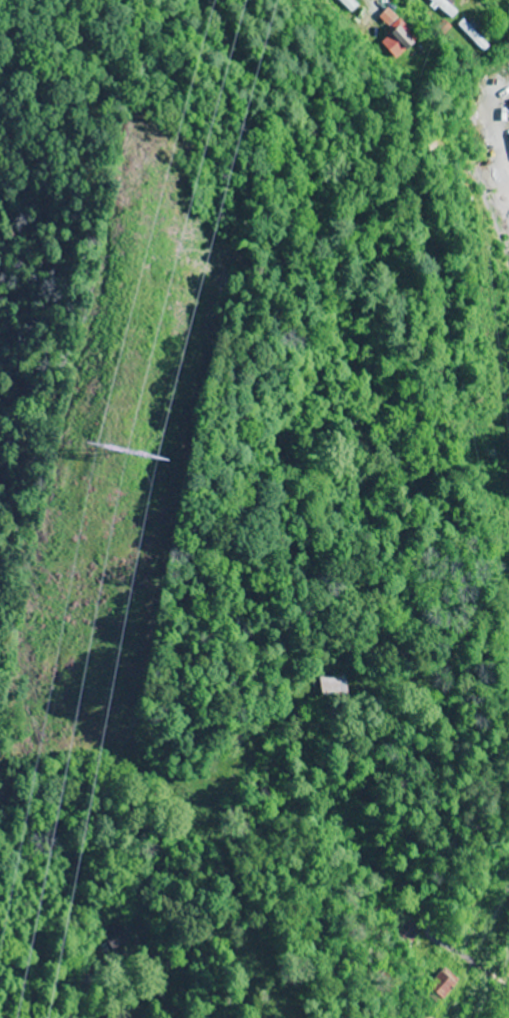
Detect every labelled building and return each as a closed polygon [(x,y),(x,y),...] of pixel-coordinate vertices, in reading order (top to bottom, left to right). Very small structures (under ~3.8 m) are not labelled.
[(319,677),(319,697),(344,697),(344,677),(319,677)] [(130,939),(119,928),(102,944),(112,955),(130,939)]
